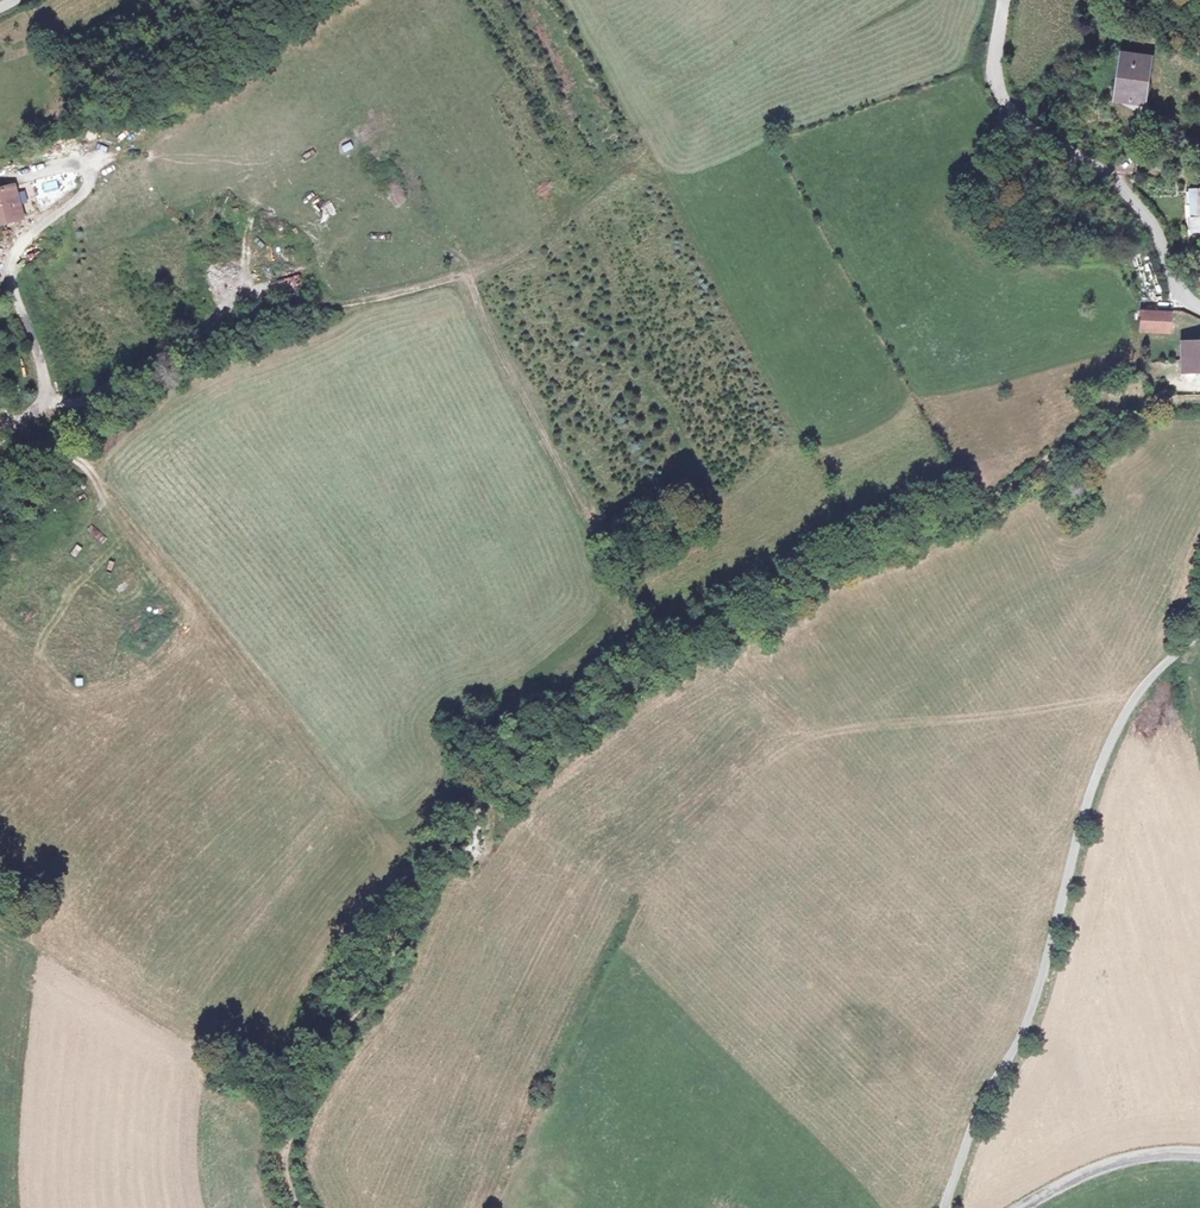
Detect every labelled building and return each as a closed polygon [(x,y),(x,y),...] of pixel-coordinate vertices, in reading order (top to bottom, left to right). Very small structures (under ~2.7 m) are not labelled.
[(1136,107),(1145,61),(1119,57),(1111,103),(1136,107)] [(41,184),(43,193),(58,189),(55,180),(41,184)] [(1181,193),(1187,234),(1199,232),(1199,190),(1181,193)] [(20,222),(12,192),(0,195),(0,223),(5,222),(6,227),(20,222)] [(283,293),(302,288),(298,275),(280,280),(283,293)] [(1152,328),(1121,322),(1119,338),(1149,345),(1152,328)] [(1173,380),(1184,381),(1184,384),(1199,385),(1199,358),(1174,357),(1173,380)]
